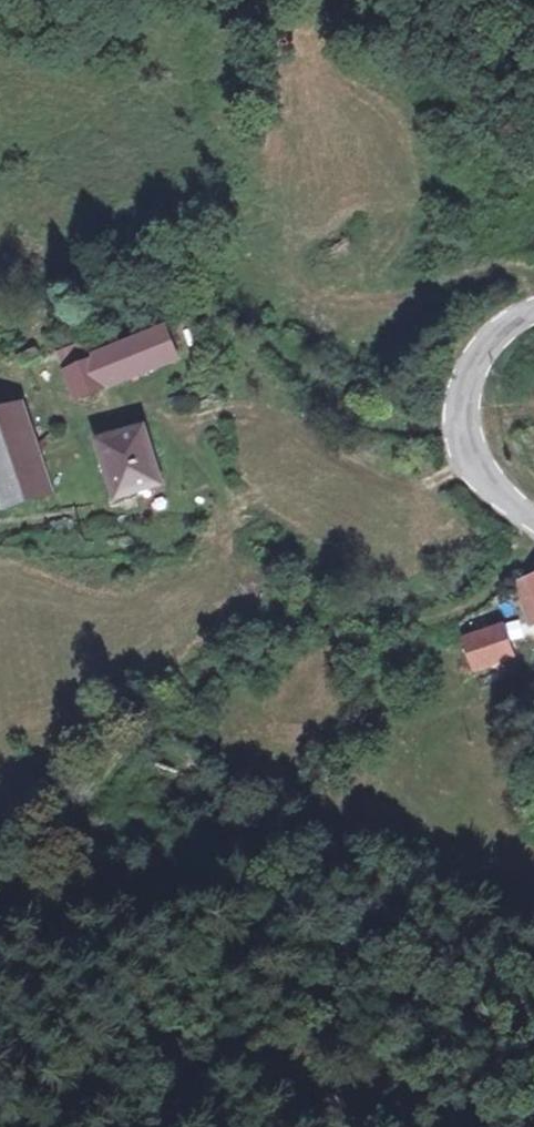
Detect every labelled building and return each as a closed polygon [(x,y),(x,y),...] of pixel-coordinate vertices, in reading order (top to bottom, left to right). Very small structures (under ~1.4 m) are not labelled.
[(181,358),(169,328),(95,357),(106,385),(181,358)] [(95,357),(90,346),(64,360),(76,395),(106,385),(95,357)] [(20,406),(0,415),(0,472),(14,503),(26,499),(14,467),(39,457),(20,406)] [(156,482),(138,429),(94,445),(114,496),(156,482)] [(51,489),(39,457),(14,467),(26,499),(51,489)] [(522,585),(526,593),(519,598),(533,621),(533,579),(522,585)] [(513,590),(519,598),(526,593),(522,585),(513,590)] [(509,653),(500,629),(469,640),(478,663),(509,653)]
